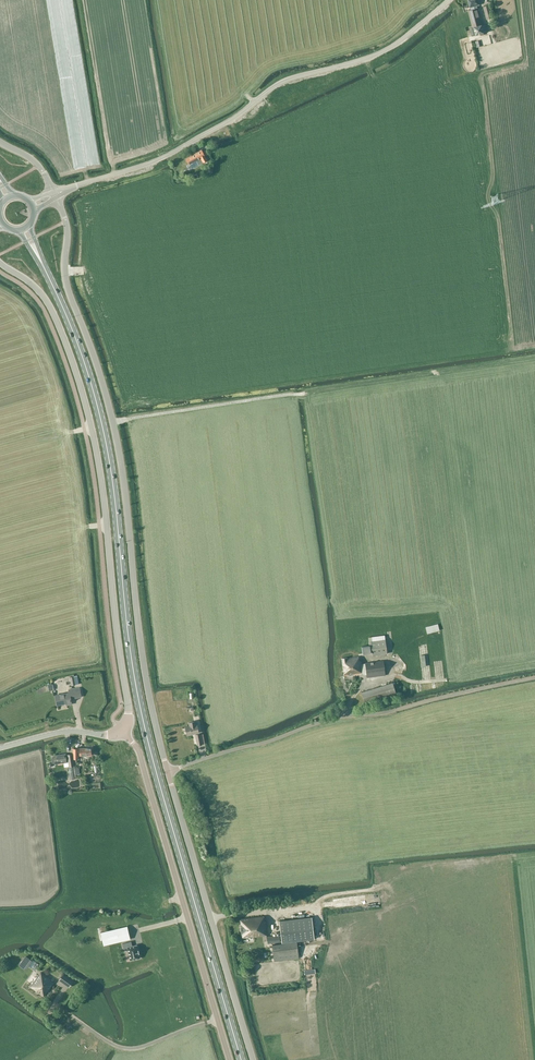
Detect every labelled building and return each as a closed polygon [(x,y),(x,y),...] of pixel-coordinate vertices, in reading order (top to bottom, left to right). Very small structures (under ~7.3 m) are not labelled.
[(488,32),(486,24),(482,25),(477,5),(480,5),(478,0),(468,0),(470,7),(471,10),(468,11),(473,28),(474,28),(476,35),(488,32)] [(487,19),(492,18),(489,5),(484,7),(487,19)] [(198,161),(204,157),(202,154),(203,154),(200,149),(195,152),(194,153),(186,158),(190,164),(197,160),(198,161)] [(427,634),(439,630),(438,624),(426,627),(427,634)] [(372,637),(368,637),(369,645),(370,652),(372,652),(373,655),(387,654),(385,635),(372,637)] [(361,649),(361,657),(369,656),(369,648),(361,649)] [(362,661),(360,661),(359,661),(358,656),(347,658),(347,657),(341,658),(344,676),(362,674),(366,675),(367,678),(385,675),(384,661),(365,663),(362,663),(362,661)] [(78,676),(70,677),(72,686),(79,684),(78,676)] [(365,705),(397,695),(392,682),(361,692),(365,705)] [(79,688),(68,689),(69,692),(55,695),(57,706),(66,704),(66,705),(71,704),(70,696),(72,696),(72,698),(80,697),(79,688)] [(187,735),(199,733),(197,724),(196,724),(196,721),(188,722),(189,726),(185,726),(187,735)] [(203,734),(200,734),(200,733),(195,734),(197,745),(202,745),(202,744),(205,744),(203,734)] [(78,748),(73,748),(73,754),(73,759),(78,759),(78,755),(91,755),(91,748),(78,748)] [(52,757),(51,758),(52,762),(53,763),(55,763),(55,764),(64,763),(64,767),(69,766),(67,754),(66,755),(66,754),(54,755),(54,756),(52,757)] [(263,916),(239,919),(242,938),(263,936),(264,941),(267,940),(267,943),(280,942),(279,935),(267,936),(267,935),(267,931),(266,930),(263,916)] [(311,917),(279,921),(281,935),(282,942),(313,938),(311,917)] [(127,926),(101,932),(104,945),(130,939),(127,926)] [(122,944),(123,948),(127,947),(130,960),(140,958),(137,945),(132,946),(131,942),(122,944)] [(274,961),(299,958),(297,942),(272,945),(274,961)] [(26,956),(20,963),(26,967),(28,965),(29,966),(33,961),(26,956)] [(43,995),(53,983),(49,979),(50,979),(40,972),(30,986),(43,995)] [(74,981),(63,973),(58,980),(69,987),(74,981)]
